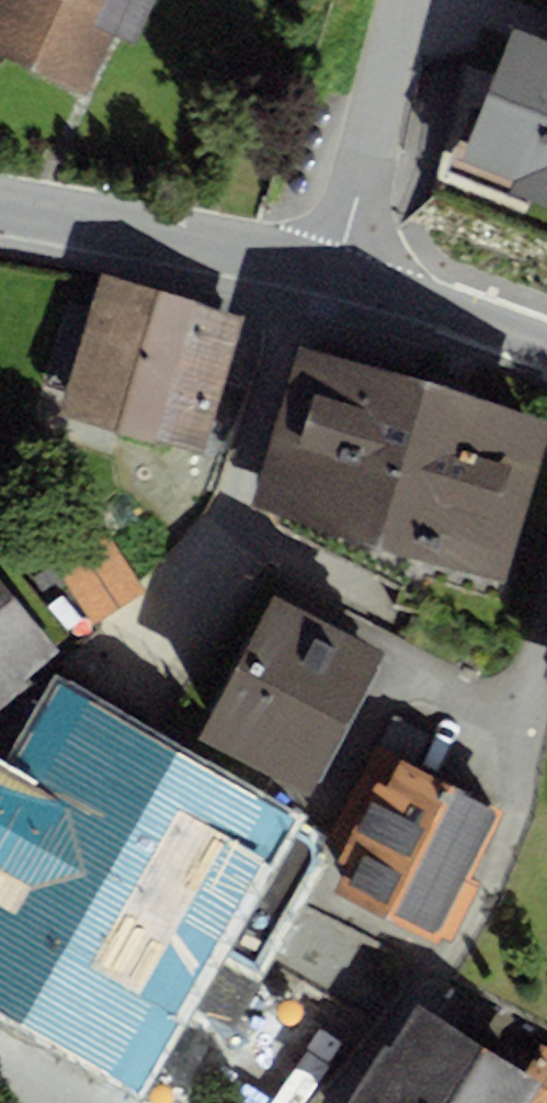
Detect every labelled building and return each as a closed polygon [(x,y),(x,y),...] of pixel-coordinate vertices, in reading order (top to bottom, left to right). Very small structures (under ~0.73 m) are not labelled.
[(0,1),(0,55),(84,92),(111,31),(134,42),(153,0),(0,0),(0,1)] [(512,26),(460,158),(515,179),(509,194),(546,209),(546,39),(512,26)] [(243,314),(99,271),(57,413),(201,456),(243,314)] [(301,346),(249,503),(505,582),(546,431),(546,417),(301,346)] [(34,681),(27,673),(58,649),(0,578),(0,708),(34,681)] [(383,652),(271,594),(197,736),(308,794),(383,652)] [(139,1083),(217,946),(257,968),(316,865),(318,857),(318,850),(314,843),(308,837),(291,827),(297,816),(62,684),(11,774),(0,767),(0,1005),(139,1083)] [(431,734),(393,715),(328,844),(342,851),(337,861),(347,866),(335,889),(438,942),(441,935),(451,940),(480,881),(470,876),(503,810),(415,765),(431,734)] [(384,1044),(347,1102),(529,1102),(542,1083),(525,1073),(417,1005),(390,1048),(384,1044)] [(525,1073),(542,1083),(529,1102),(546,1102),(546,1046),(542,1043),(525,1073)]
